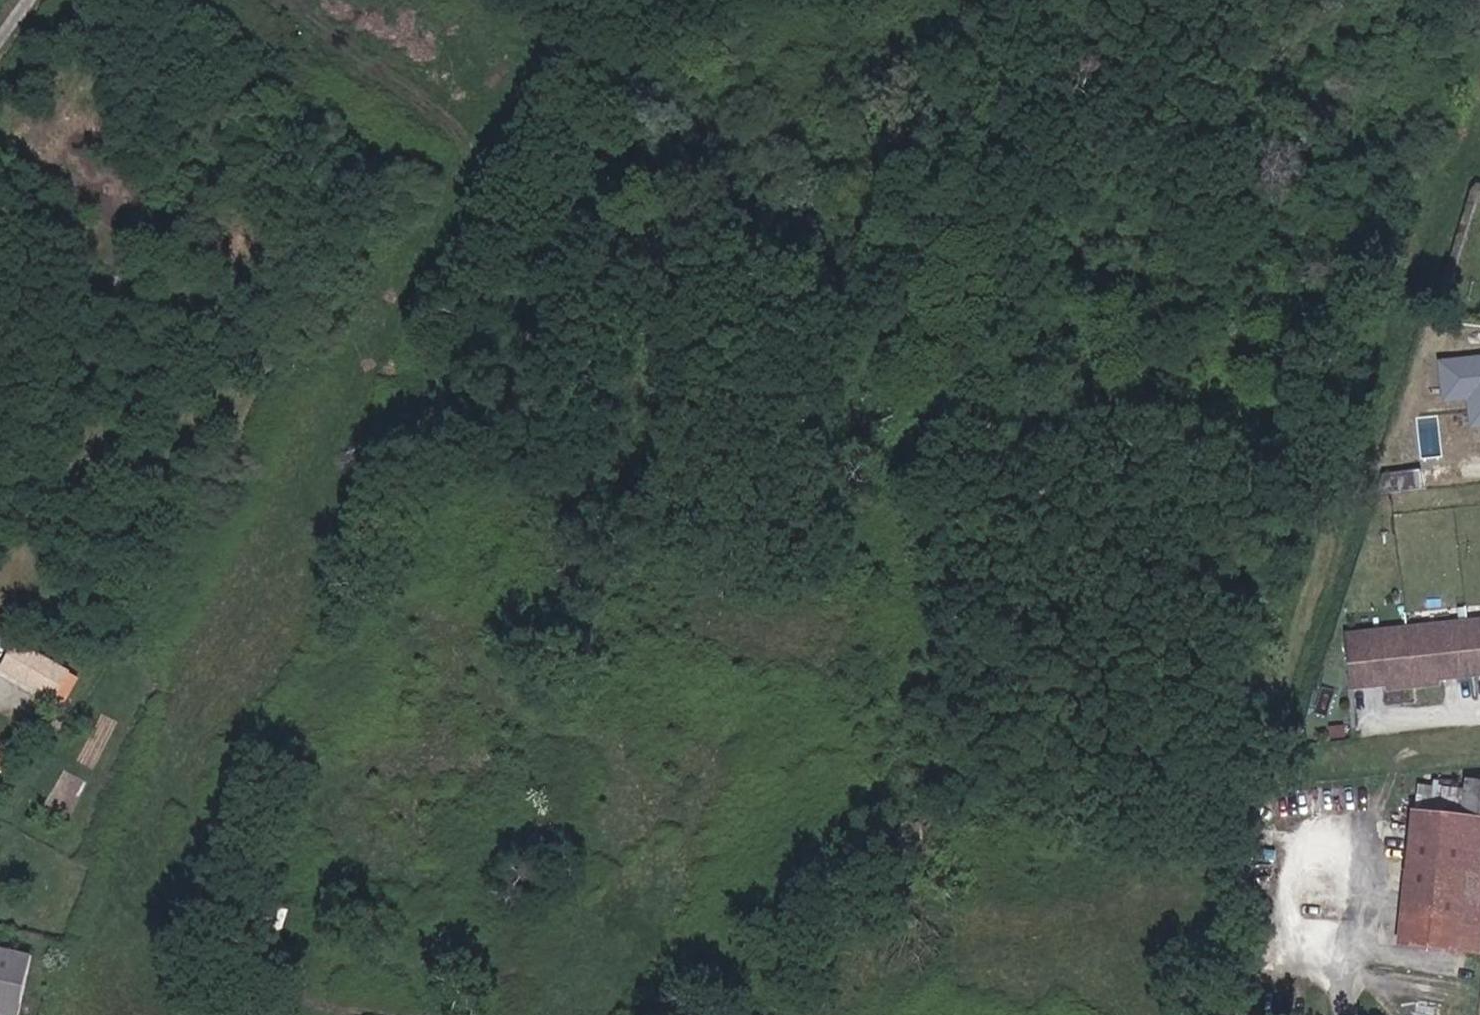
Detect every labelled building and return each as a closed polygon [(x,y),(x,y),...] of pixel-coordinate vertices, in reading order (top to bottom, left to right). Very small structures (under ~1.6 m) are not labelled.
[(1441,356),(1445,400),(1470,398),(1472,425),(1479,425),(1479,353),(1441,356)] [(60,699),(75,669),(16,639),(1,669),(60,699)] [(1353,661),(1356,714),(1391,712),(1392,717),(1442,714),(1442,709),(1479,707),(1479,654),(1353,661)] [(1471,798),(1471,803),(1431,798),(1427,831),(1424,831),(1406,958),(1479,969),(1479,800),(1471,798)] [(47,977),(0,965),(0,1014),(38,1014),(47,977)]
